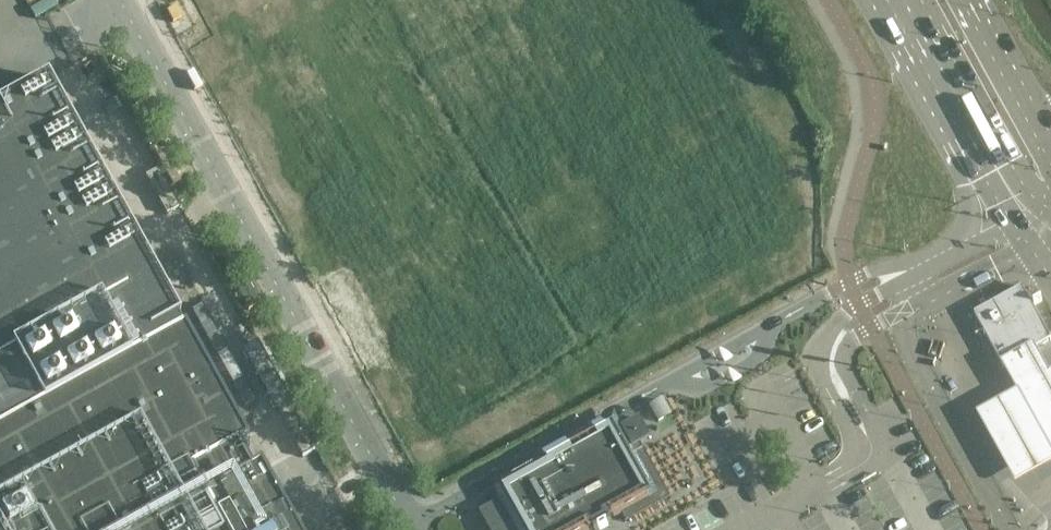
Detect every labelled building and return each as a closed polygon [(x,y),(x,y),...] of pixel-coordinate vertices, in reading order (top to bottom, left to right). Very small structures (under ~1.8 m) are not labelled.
[(182,328),(175,316),(178,314),(47,78),(0,105),(0,427),(182,328)] [(1023,287),(975,313),(1003,365),(1002,365),(1003,367),(1007,365),(1039,347),(1050,341),(1050,338),(1023,287)] [(234,298),(217,308),(278,419),(296,410),(234,298)] [(185,326),(182,328),(0,427),(0,529),(297,529),(261,463),(260,463),(259,463),(251,467),(238,443),(246,439),(247,439),(247,438),(247,437),(185,326)] [(1020,389),(974,413),(1008,478),(1050,456),(1050,369),(1039,347),(1007,365),(1020,389)] [(642,449),(635,453),(617,421),(603,428),(599,421),(534,457),(536,459),(490,484),(499,503),(477,515),(485,529),(590,529),(621,514),(625,522),(669,497),(642,449)] [(682,469),(690,483),(702,476),(693,462),(682,469)]
